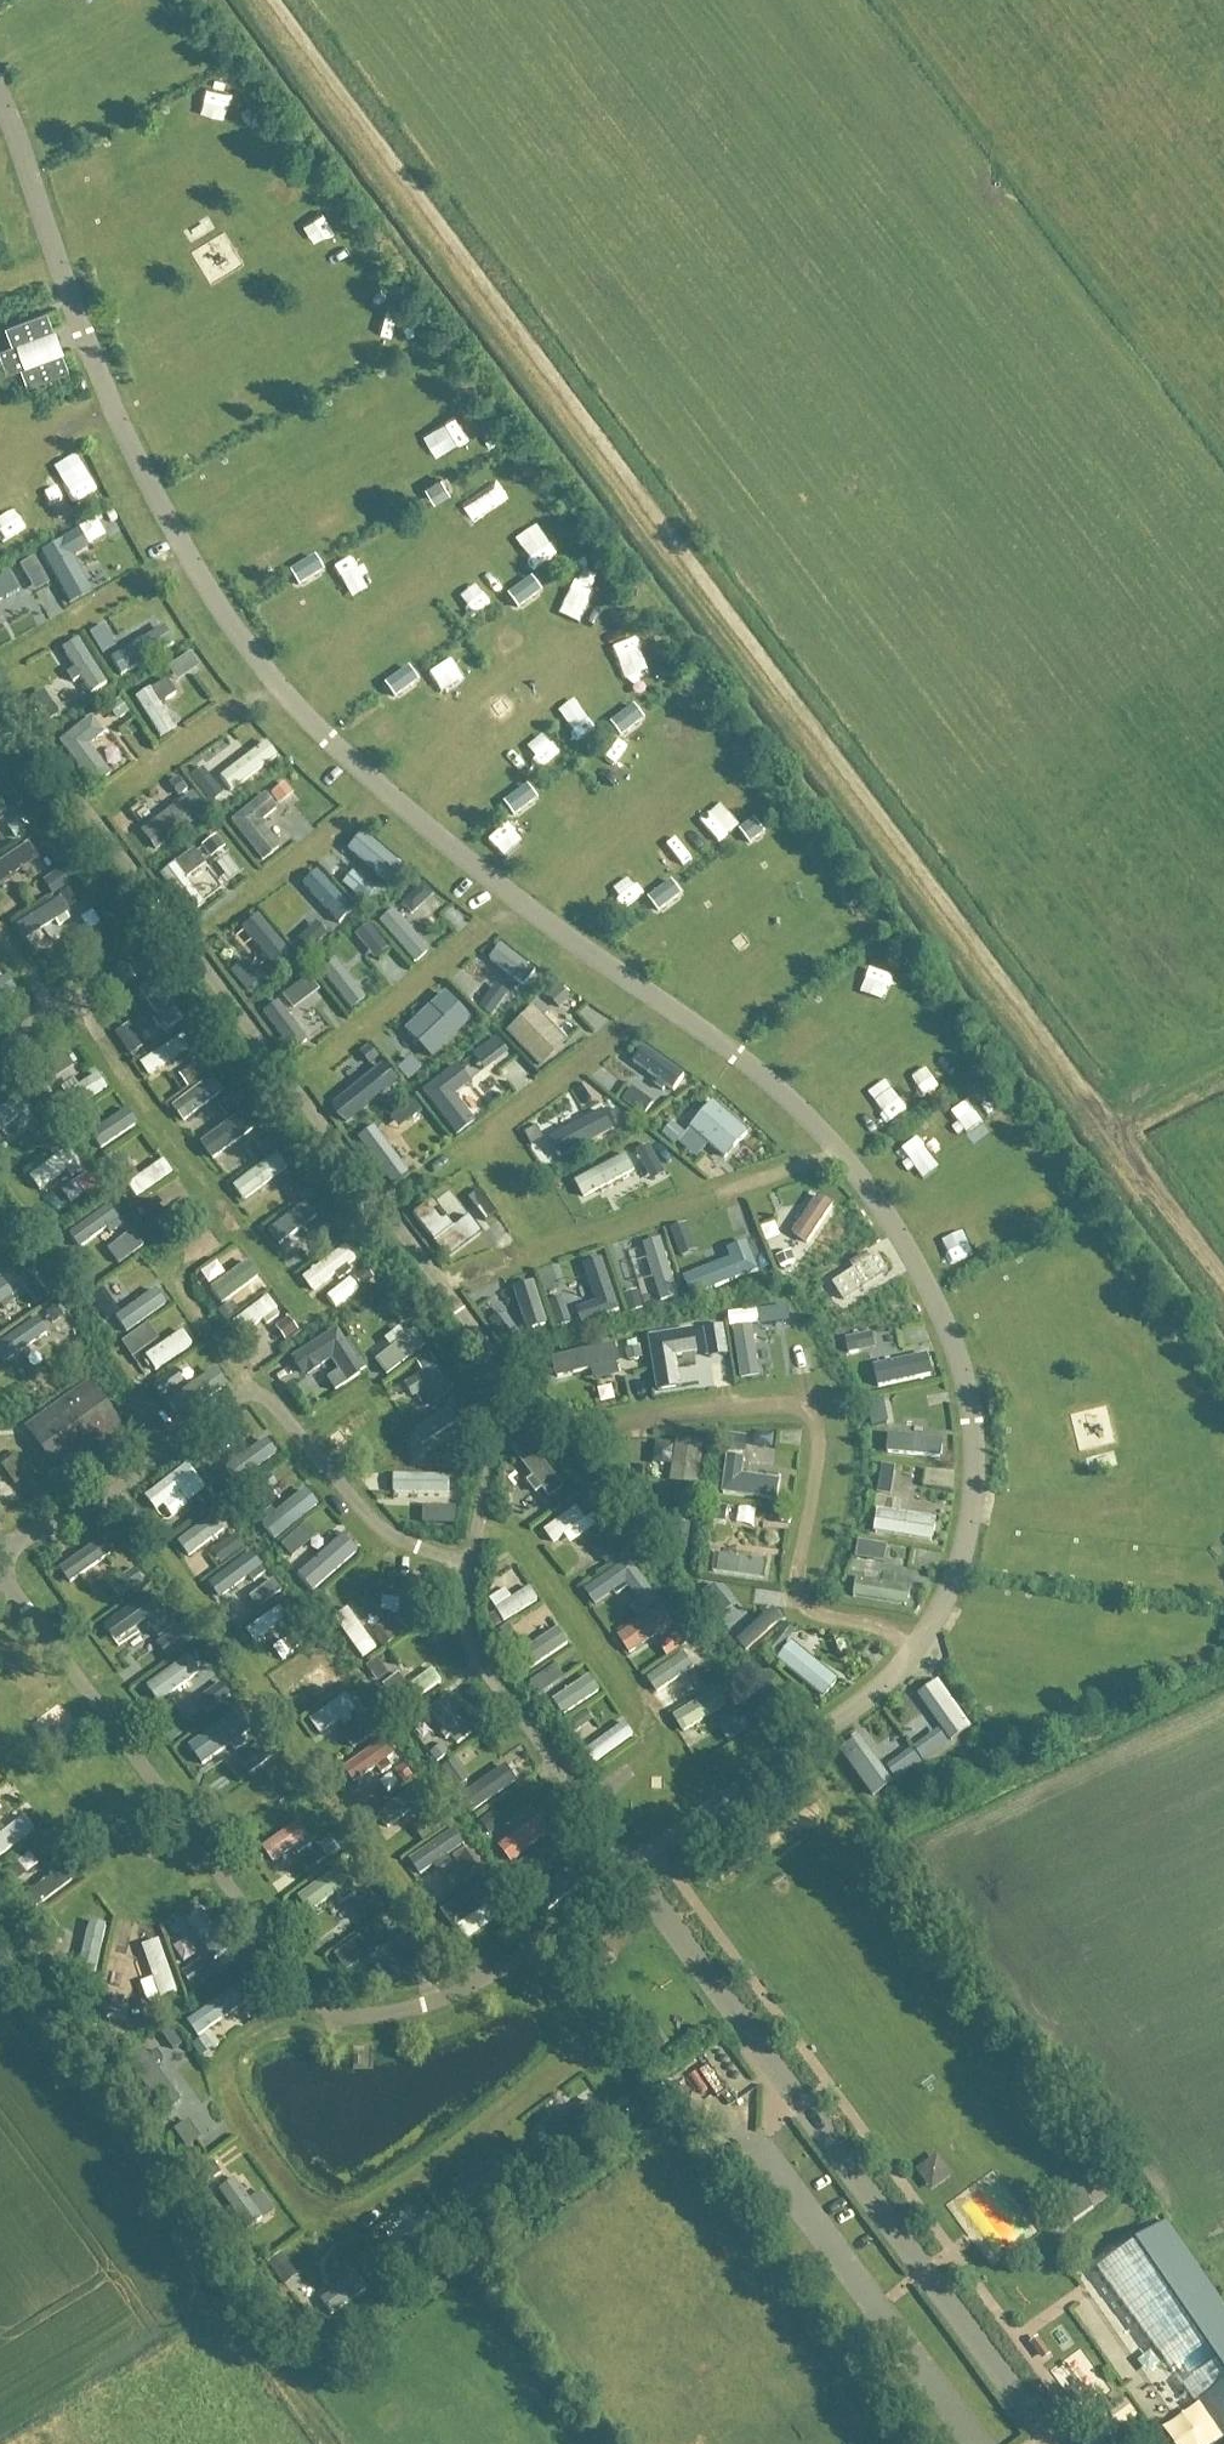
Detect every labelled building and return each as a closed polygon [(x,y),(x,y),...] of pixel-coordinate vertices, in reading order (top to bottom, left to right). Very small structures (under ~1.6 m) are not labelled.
[(170,99),(182,127),(207,117),(196,89),(170,99)] [(47,310),(6,325),(7,329),(13,344),(0,348),(0,352),(8,372),(21,368),(27,382),(29,385),(70,369),(47,310)] [(443,477),(426,488),(434,500),(451,490),(443,477)] [(78,533),(41,554),(69,604),(91,592),(72,558),(88,549),(78,533)] [(35,547),(5,565),(18,589),(38,626),(68,609),(35,547)] [(315,556),(291,571),(299,583),(323,568),(315,556)] [(555,578),(569,598),(587,584),(573,565),(555,578)] [(18,589),(9,571),(0,576),(0,599),(18,589)] [(532,578),(510,595),(518,607),(541,590),(532,578)] [(165,599),(138,612),(147,629),(152,640),(179,627),(165,599)] [(620,670),(644,663),(635,629),(611,636),(620,670)] [(81,632),(53,649),(68,674),(48,686),(60,706),(108,677),(81,632)] [(129,660),(149,650),(142,637),(122,648),(129,660)] [(184,647),(194,666),(207,659),(197,640),(184,647)] [(409,667),(387,684),(395,696),(418,679),(409,667)] [(136,688),(160,732),(175,724),(151,680),(136,688)] [(632,706),(609,723),(618,735),(640,718),(632,706)] [(92,716),(59,741),(94,788),(112,774),(90,745),(105,733),(92,716)] [(528,786),(506,803),(514,815),(536,798),(528,786)] [(0,796),(0,819),(13,813),(4,794),(0,796)] [(265,794),(231,821),(263,862),(281,847),(261,822),(278,809),(265,794)] [(500,814),(484,831),(519,862),(534,845),(500,814)] [(755,819),(739,831),(748,843),(764,831),(755,819)] [(226,877),(240,869),(223,838),(209,845),(226,877)] [(469,899),(482,884),(472,875),(459,890),(469,899)] [(670,882),(647,899),(656,911),(678,894),(670,882)] [(152,977),(137,985),(157,1022),(172,1014),(152,977)] [(291,1034),(322,1011),(313,998),(294,1013),(279,992),(266,1002),(291,1034)] [(443,1022),(418,1045),(431,1059),(470,1022),(446,997),(432,1010),(443,1022)] [(533,1011),(508,1034),(538,1067),(564,1043),(533,1011)] [(180,1026),(138,1048),(151,1072),(193,1049),(180,1026)] [(639,1042),(629,1055),(675,1088),(685,1075),(639,1042)] [(89,1098),(108,1083),(96,1067),(76,1082),(89,1098)] [(456,1068),(423,1094),(455,1136),(472,1124),(451,1097),(468,1084),(456,1068)] [(202,1082),(175,1099),(186,1116),(213,1099),(202,1082)] [(0,1101),(0,1127),(32,1101),(20,1085),(0,1101)] [(947,1106),(962,1125),(980,1111),(965,1092),(947,1106)] [(689,1127),(725,1157),(749,1128),(713,1098),(689,1127)] [(219,1120),(198,1138),(210,1152),(231,1135),(219,1120)] [(29,1166),(43,1187),(82,1161),(68,1140),(29,1166)] [(127,1175),(138,1190),(173,1167),(162,1152),(127,1175)] [(246,1192),(279,1169),(269,1154),(235,1177),(246,1192)] [(281,1185),(264,1192),(271,1209),(288,1201),(281,1185)] [(797,1229),(816,1240),(838,1200),(819,1190),(797,1229)] [(101,1235),(126,1217),(110,1196),(86,1215),(101,1235)] [(434,1200),(412,1217),(448,1263),(470,1246),(434,1200)] [(270,1222),(282,1236),(302,1221),(290,1206),(270,1222)] [(312,1281),(344,1261),(334,1245),(302,1264),(312,1281)] [(751,1247),(682,1274),(691,1298),(760,1271),(751,1247)] [(844,1302),(887,1273),(877,1257),(833,1286),(844,1302)] [(222,1297),(262,1277),(256,1264),(216,1285),(222,1297)] [(0,1276),(0,1304),(16,1294),(4,1273),(0,1276)] [(128,1319),(166,1303),(158,1284),(120,1300),(128,1319)] [(236,1307),(248,1329),(268,1317),(264,1309),(276,1302),(269,1288),(236,1307)] [(157,1364),(193,1340),(181,1322),(145,1346),(157,1364)] [(410,1328),(376,1355),(388,1369),(422,1342),(410,1328)] [(0,1333),(0,1356),(0,1357),(16,1349),(7,1329),(0,1333)] [(366,1372),(337,1329),(291,1359),(303,1377),(333,1358),(349,1383),(366,1372)] [(877,1351),(897,1349),(896,1329),(876,1331),(877,1351)] [(932,1379),(931,1362),(879,1365),(880,1382),(932,1379)] [(452,1394),(435,1367),(404,1385),(413,1399),(422,1393),(431,1407),(452,1394)] [(29,1435),(54,1470),(117,1425),(93,1390),(29,1435)] [(412,1424),(426,1442),(449,1424),(436,1406),(412,1424)] [(1083,1442),(1103,1436),(1096,1408),(1075,1413),(1083,1442)] [(249,1467),(278,1452),(269,1434),(240,1450),(249,1467)] [(678,1439),(672,1482),(699,1486),(705,1443),(678,1439)] [(890,1453),(942,1453),(942,1441),(890,1441),(890,1453)] [(188,1495),(207,1478),(183,1453),(143,1490),(158,1506),(179,1486),(188,1495)] [(1,1467),(15,1487),(27,1478),(13,1458),(1,1467)] [(746,1460),(727,1458),(722,1494),(779,1502),(782,1481),(744,1476),(746,1460)] [(449,1463),(395,1462),(395,1490),(448,1491),(449,1463)] [(308,1488),(274,1509),(282,1522),(317,1502),(308,1488)] [(589,1546),(604,1533),(575,1500),(544,1526),(559,1544),(575,1530),(589,1546)] [(193,1548),(220,1528),(205,1508),(178,1528),(193,1548)] [(933,1534),(933,1517),(877,1517),(877,1534),(933,1534)] [(100,1530),(60,1561),(73,1577),(113,1546),(100,1530)] [(597,1540),(606,1555),(619,1547),(610,1532),(597,1540)] [(877,1535),(877,1553),(895,1553),(895,1535),(877,1535)] [(768,1573),(768,1550),(717,1548),(716,1571),(768,1573)] [(646,1579),(641,1571),(629,1578),(622,1563),(588,1580),(600,1603),(646,1579)] [(853,1592),(908,1603),(912,1585),(857,1574),(853,1592)] [(506,1617),(540,1601),(528,1575),(494,1592),(506,1617)] [(151,1594),(103,1627),(115,1644),(146,1622),(158,1640),(175,1628),(151,1594)] [(335,1606),(356,1640),(370,1632),(349,1598),(335,1606)] [(662,1598),(618,1630),(634,1651),(677,1619),(662,1598)] [(246,1616),(254,1632),(285,1617),(277,1601),(246,1616)] [(521,1651),(533,1668),(571,1641),(559,1625),(521,1651)] [(787,1628),(772,1644),(820,1687),(834,1670),(787,1628)] [(662,1689),(706,1660),(691,1636),(646,1664),(662,1689)] [(160,1697),(202,1668),(192,1652),(149,1681),(160,1697)] [(432,1661),(411,1680),(423,1693),(444,1673),(432,1661)] [(880,1797),(980,1729),(939,1669),(912,1687),(935,1721),(884,1756),(863,1725),(841,1740),(880,1797)] [(558,1694),(569,1709),(601,1686),(590,1671),(558,1694)] [(309,1703),(322,1731),(361,1712),(347,1685),(309,1703)] [(687,1732),(728,1714),(716,1687),(675,1705),(687,1732)] [(437,1703),(453,1733),(468,1725),(452,1695),(437,1703)] [(240,1738),(233,1725),(246,1718),(241,1709),(192,1735),(204,1758),(240,1738)] [(624,1716),(586,1746),(598,1760),(636,1731),(624,1716)] [(339,1754),(357,1778),(380,1761),(377,1756),(389,1747),(374,1728),(339,1754)] [(481,1806),(519,1776),(505,1759),(467,1789),(481,1806)] [(408,1813),(403,1806),(413,1798),(403,1784),(376,1804),(391,1825),(408,1813)] [(37,1825),(22,1806),(0,1822),(0,1850),(1,1851),(37,1825)] [(297,1812),(263,1836),(277,1856),(311,1832),(297,1812)] [(447,1864),(465,1855),(453,1831),(416,1849),(426,1867),(444,1858),(447,1864)] [(39,1856),(14,1876),(22,1886),(47,1866),(39,1856)] [(553,1884),(536,1861),(518,1875),(548,1913),(589,1879),(578,1865),(553,1884)] [(348,1878),(310,1892),(314,1903),(352,1888),(348,1878)] [(465,1930),(497,1914),(489,1897),(456,1913),(465,1930)] [(90,1917),(83,1960),(101,1963),(107,1920),(90,1917)] [(159,1930),(140,1936),(156,1982),(174,1976),(159,1930)] [(211,2025),(242,2006),(232,1991),(201,2010),(211,2025)] [(152,2077),(185,2123),(200,2112),(167,2067),(152,2077)] [(990,2244),(1003,2259),(1030,2236),(1017,2221),(990,2244)] [(1097,2272),(1195,2406),(1202,2401),(1223,2387),(1223,2309),(1166,2223),(1097,2272)] [(348,2301),(370,2289),(360,2268),(337,2280),(348,2301)] [(1202,2401),(1215,2420),(1223,2434),(1223,2387),(1202,2401)]
